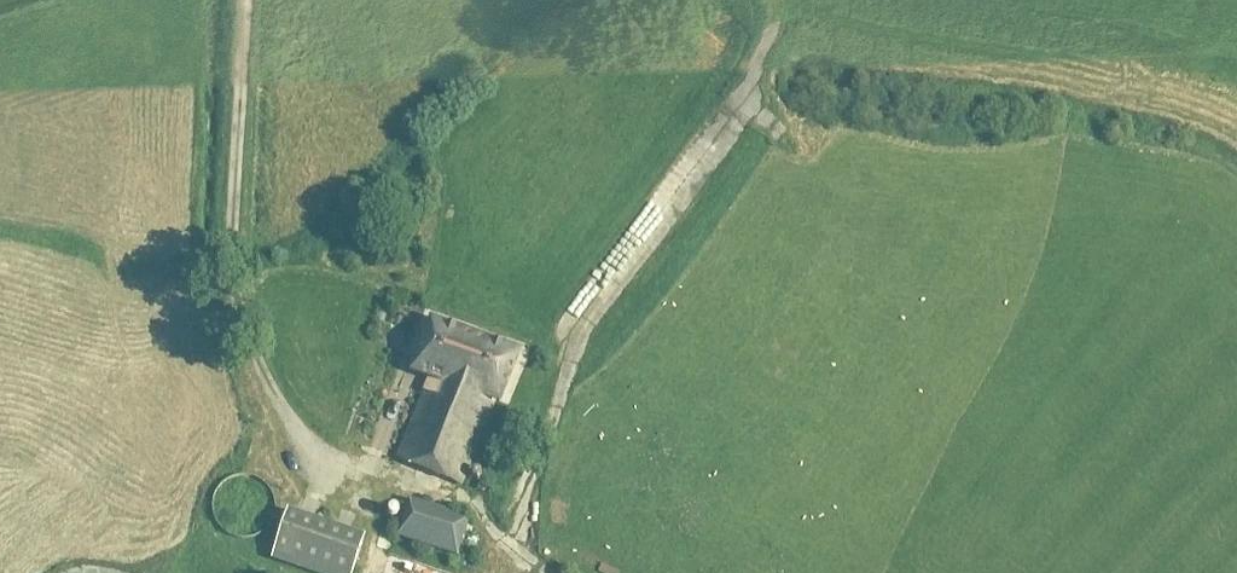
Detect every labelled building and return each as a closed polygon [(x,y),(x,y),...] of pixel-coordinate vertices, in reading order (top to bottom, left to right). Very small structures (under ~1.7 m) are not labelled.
[(411,369),(430,377),(491,401),(492,398),(499,400),(519,350),(430,319),(411,369)] [(491,401),(430,377),(397,456),(459,482),(491,401)] [(245,474),(242,474),(233,476),(225,480),(218,487),(214,495),(212,504),(213,514),(217,523),(223,530),(231,535),(240,537),(244,537),(253,535),(262,531),(269,524),(273,516),(275,506),(273,497),(269,488),(263,481),(254,476),(245,474)] [(408,499),(396,536),(456,556),(469,518),(408,499)] [(363,536),(288,510),(272,557),(319,572),(351,572),(363,536)]
